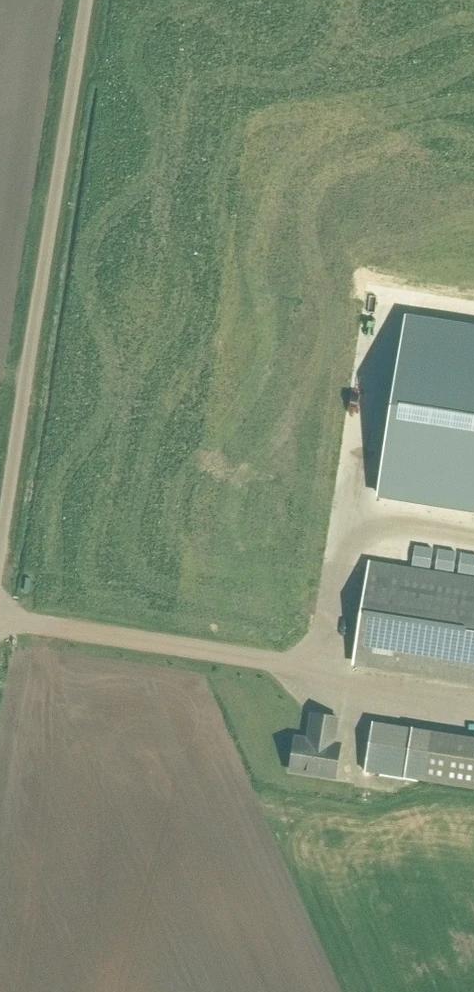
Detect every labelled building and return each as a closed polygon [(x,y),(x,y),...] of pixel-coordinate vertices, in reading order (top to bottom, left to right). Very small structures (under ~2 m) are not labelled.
[(379,495),(473,510),(473,330),(407,319),(379,495)] [(473,680),(473,583),(368,567),(353,661),(473,680)] [(389,692),(409,693),(409,684),(389,682),(389,692)] [(290,771),(335,778),(340,746),(334,745),(338,719),(312,715),(308,741),(296,739),(290,771)] [(365,772),(423,781),(430,733),(372,724),(365,772)] [(473,789),(473,740),(430,733),(423,781),(473,789)]
